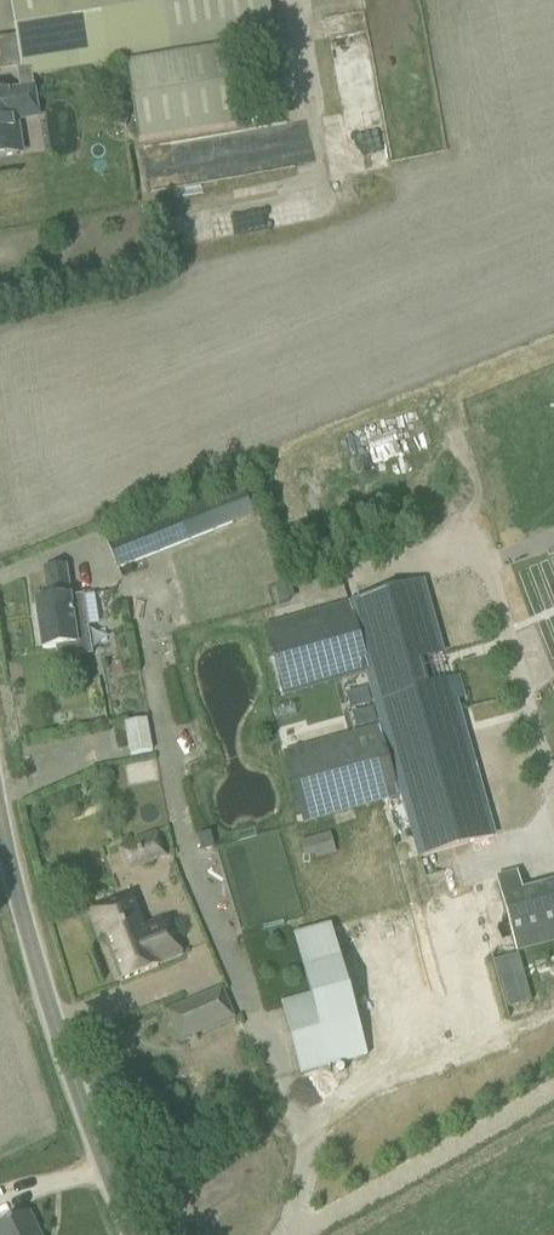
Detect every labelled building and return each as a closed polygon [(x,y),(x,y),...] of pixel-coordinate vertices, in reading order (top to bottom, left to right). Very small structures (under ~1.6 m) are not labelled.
[(272,36),(267,0),(10,0),(22,77),(272,36)] [(127,64),(139,142),(239,127),(228,49),(127,64)] [(17,155),(13,124),(39,120),(34,88),(0,93),(0,158),(17,155)] [(113,102),(108,122),(125,127),(130,107),(113,102)] [(119,567),(145,557),(161,551),(232,523),(221,496),(108,541),(119,567)] [(49,601),(36,603),(43,650),(57,648),(58,660),(91,656),(87,627),(75,629),(71,599),(66,569),(44,572),(49,601)] [(423,583),(266,627),(285,695),(367,671),(383,726),(285,754),(304,822),(402,794),(420,857),(494,836),(494,835),(456,702),(432,709),(425,686),(418,660),(443,653),(423,584),(423,583)] [(285,584),(275,587),(280,604),(290,601),(285,584)] [(124,724),(130,755),(154,751),(148,720),(124,724)] [(128,765),(129,780),(156,777),(155,762),(128,765)] [(144,864),(164,856),(156,833),(135,841),(144,864)] [(207,834),(197,837),(200,850),(211,847),(207,834)] [(496,880),(517,954),(553,944),(553,886),(504,900),(498,879),(496,880)] [(131,897),(89,913),(100,939),(103,937),(121,981),(158,966),(157,965),(182,955),(168,921),(144,930),(131,897)] [(311,997),(282,1005),(301,1076),(350,1063),(367,1058),(330,926),(294,936),(311,997)] [(191,1002),(167,1012),(179,1042),(204,1032),(191,1002)] [(0,1227),(0,1234),(39,1234),(28,1213),(0,1227)]
